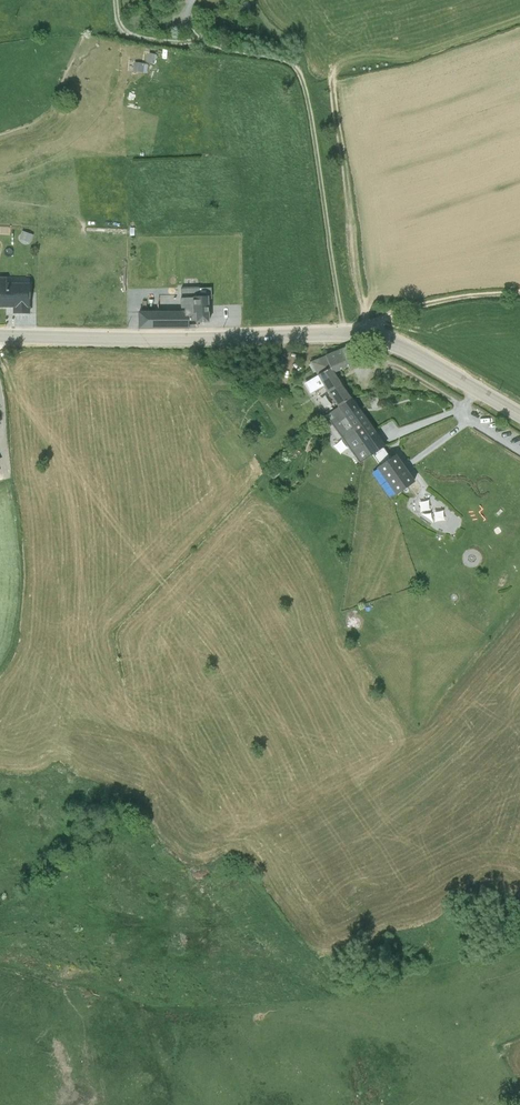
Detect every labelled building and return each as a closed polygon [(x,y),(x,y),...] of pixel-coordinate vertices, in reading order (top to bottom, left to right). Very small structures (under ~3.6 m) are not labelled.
[(35,231),(24,227),(21,236),(32,240),(35,231)] [(0,274),(0,304),(16,304),(16,311),(33,311),(33,279),(10,279),(10,274),(0,274)] [(209,293),(213,292),(219,286),(219,280),(209,281),(209,293)] [(200,320),(202,320),(214,320),(213,292),(209,293),(197,293),(197,296),(197,308),(198,321),(200,320)] [(156,308),(197,308),(197,296),(156,296),(156,308)] [(197,308),(156,308),(142,308),(142,327),(202,326),(202,320),(200,320),(198,321),(197,308)] [(337,365),(341,370),(365,361),(357,342),(329,353),(337,365)] [(322,374),(337,365),(329,353),(315,361),(322,374)] [(337,365),(322,374),(329,384),(343,405),(357,396),(337,365)] [(329,384),(322,374),(310,382),(317,392),(329,384)] [(333,413),(367,462),(375,457),(382,466),(398,456),(357,396),(343,405),(333,413)] [(382,466),(401,494),(421,481),(402,453),(398,456),(382,466)]
